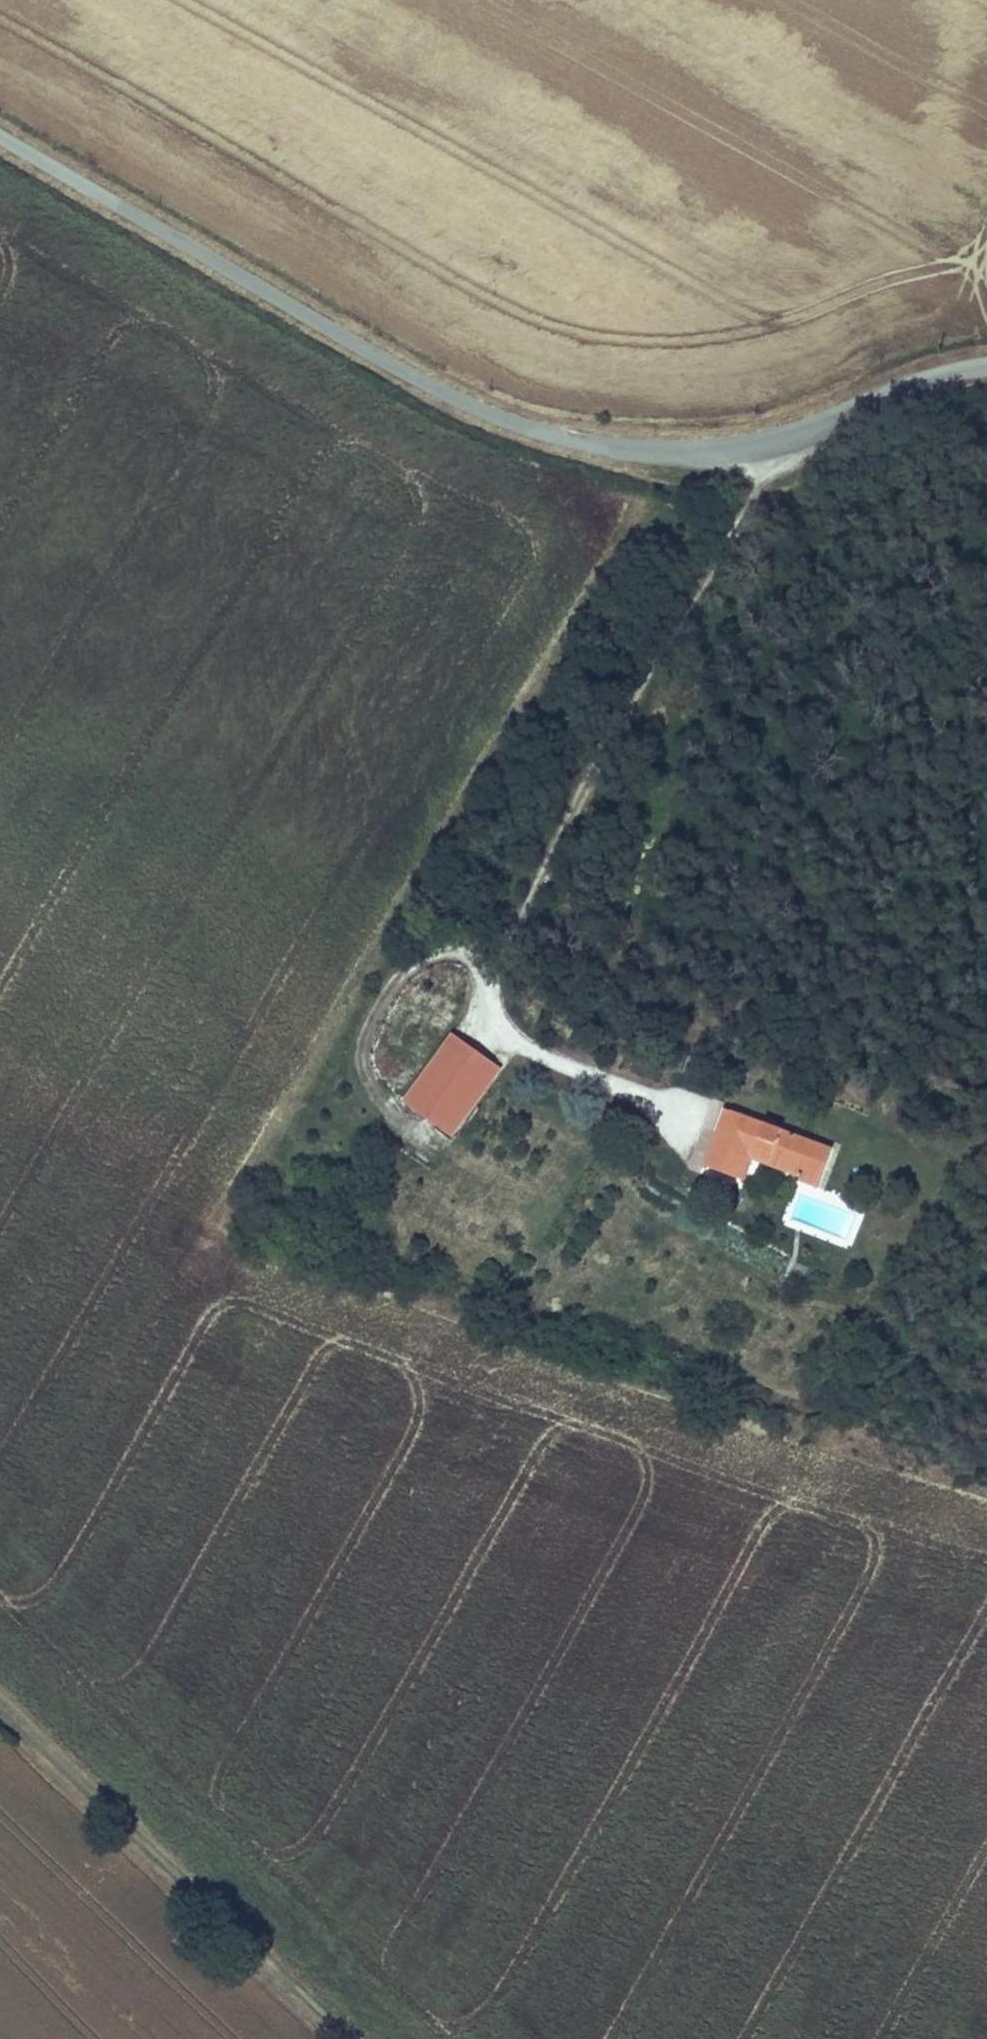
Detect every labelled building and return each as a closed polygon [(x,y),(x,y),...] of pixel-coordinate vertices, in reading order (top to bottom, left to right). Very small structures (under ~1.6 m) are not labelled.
[(505,1069),(453,1033),(404,1104),(456,1140),(505,1069)] [(724,1111),(712,1107),(706,1125),(718,1129),(703,1168),(746,1184),(755,1161),(801,1178),(800,1182),(817,1189),(833,1148),(725,1107),(724,1111)]
